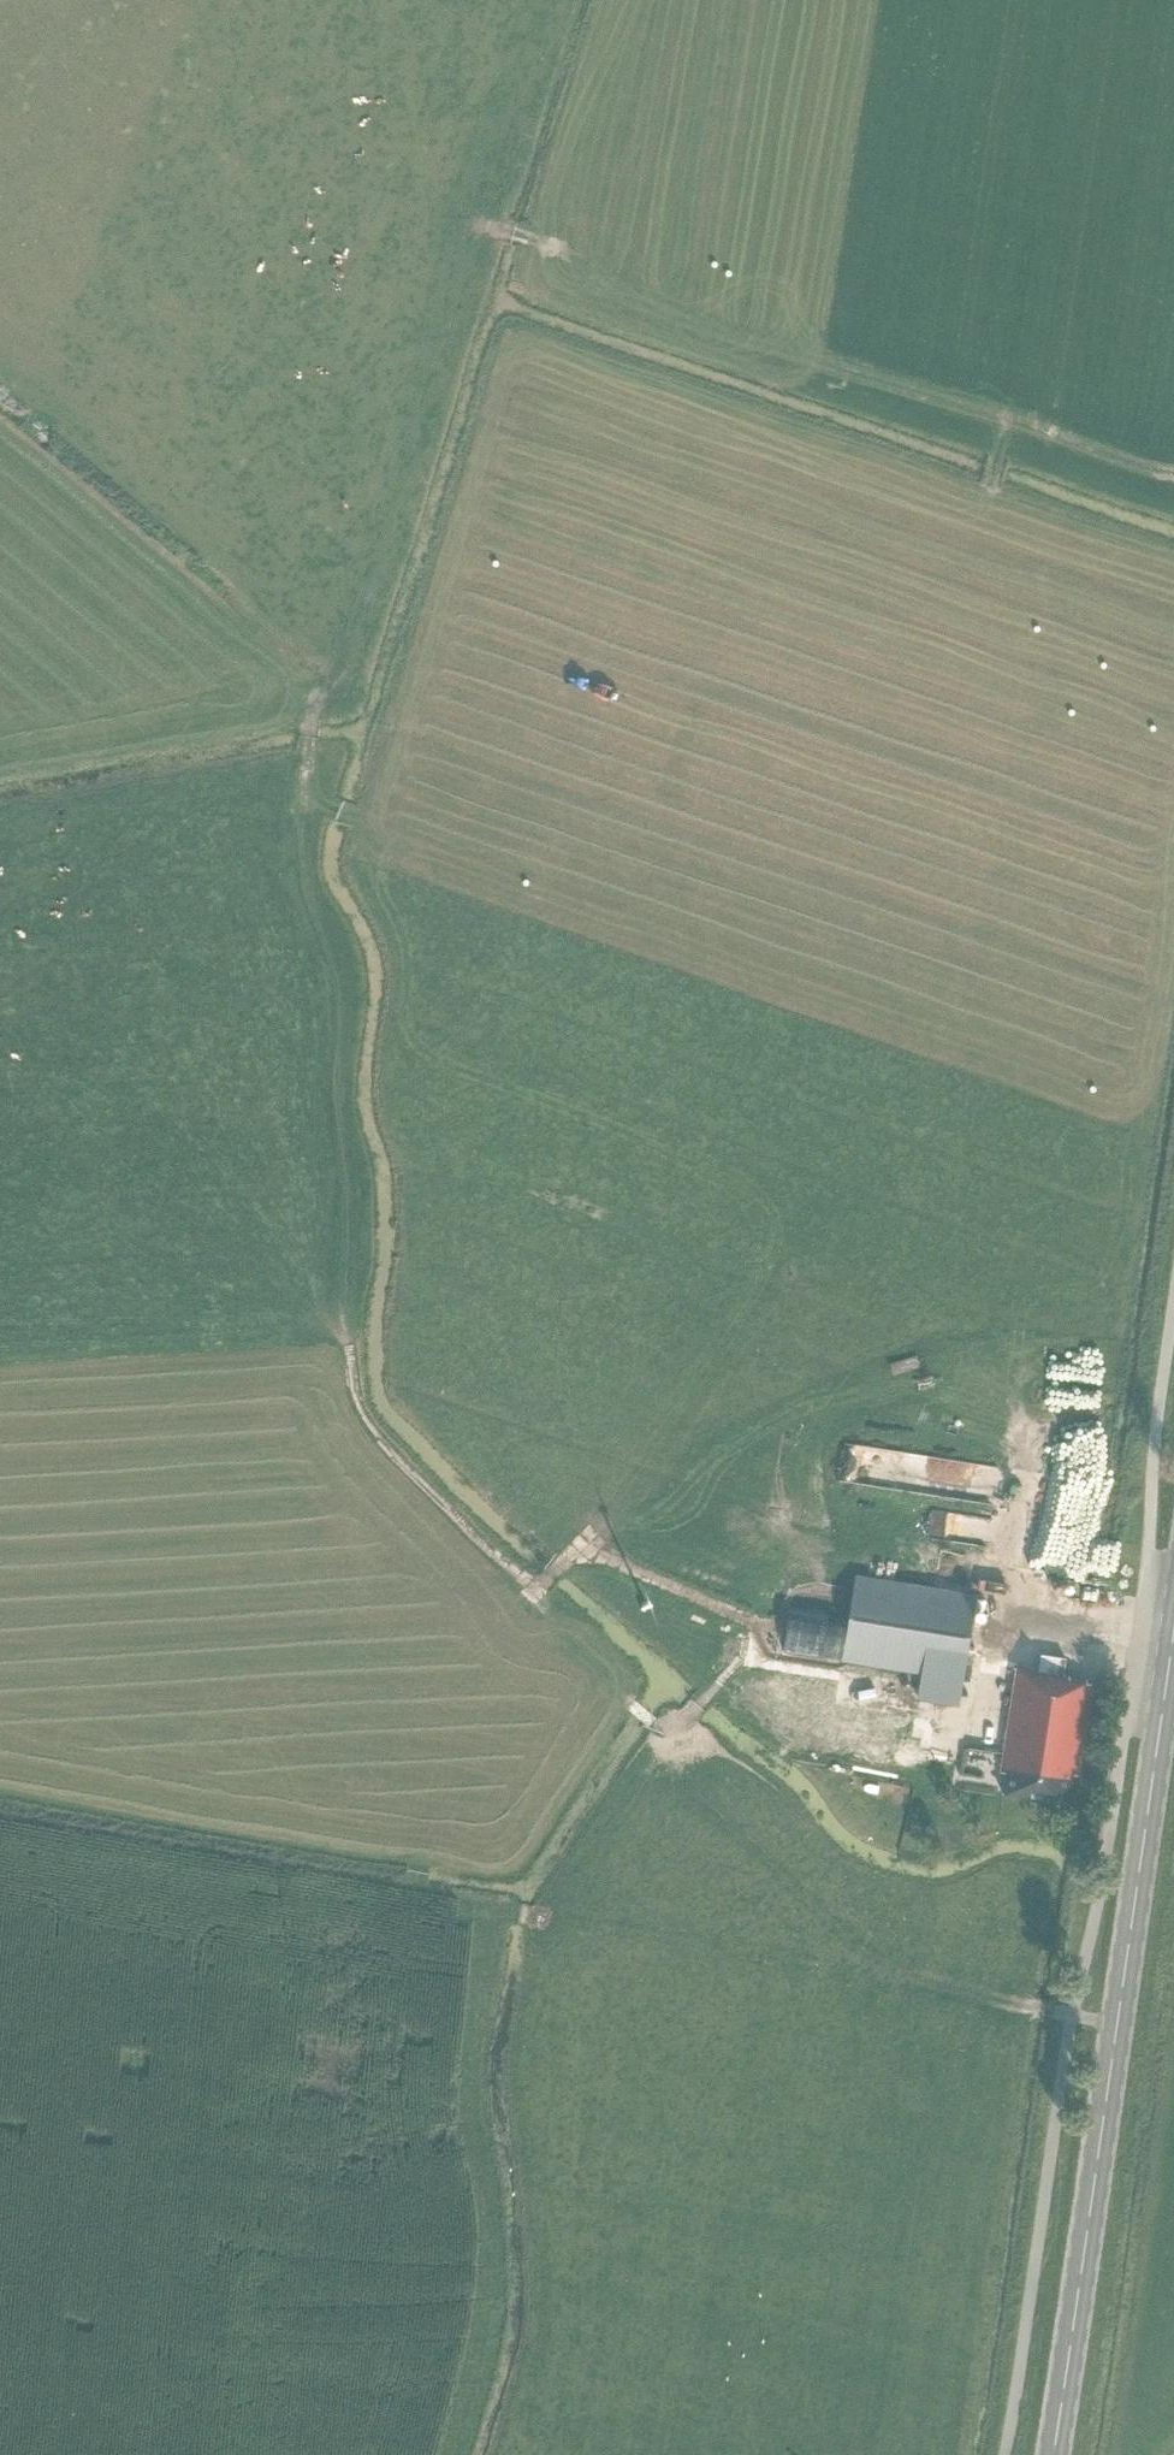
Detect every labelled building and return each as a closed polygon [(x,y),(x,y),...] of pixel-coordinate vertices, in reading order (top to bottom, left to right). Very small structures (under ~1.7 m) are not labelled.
[(843,1443),(839,1478),(997,1497),(1001,1462),(843,1443)] [(963,1677),(967,1646),(975,1600),(854,1581),(842,1657),(963,1677)] [(1071,1680),(1064,1679),(1067,1661),(1042,1657),(1039,1675),(1018,1672),(1010,1723),(1008,1722),(1003,1755),(1005,1756),(1003,1772),(1008,1773),(1006,1791),(1005,1797),(1069,1807),(1074,1778),(1079,1779),(1092,1686),(1070,1683),(1071,1680)]
